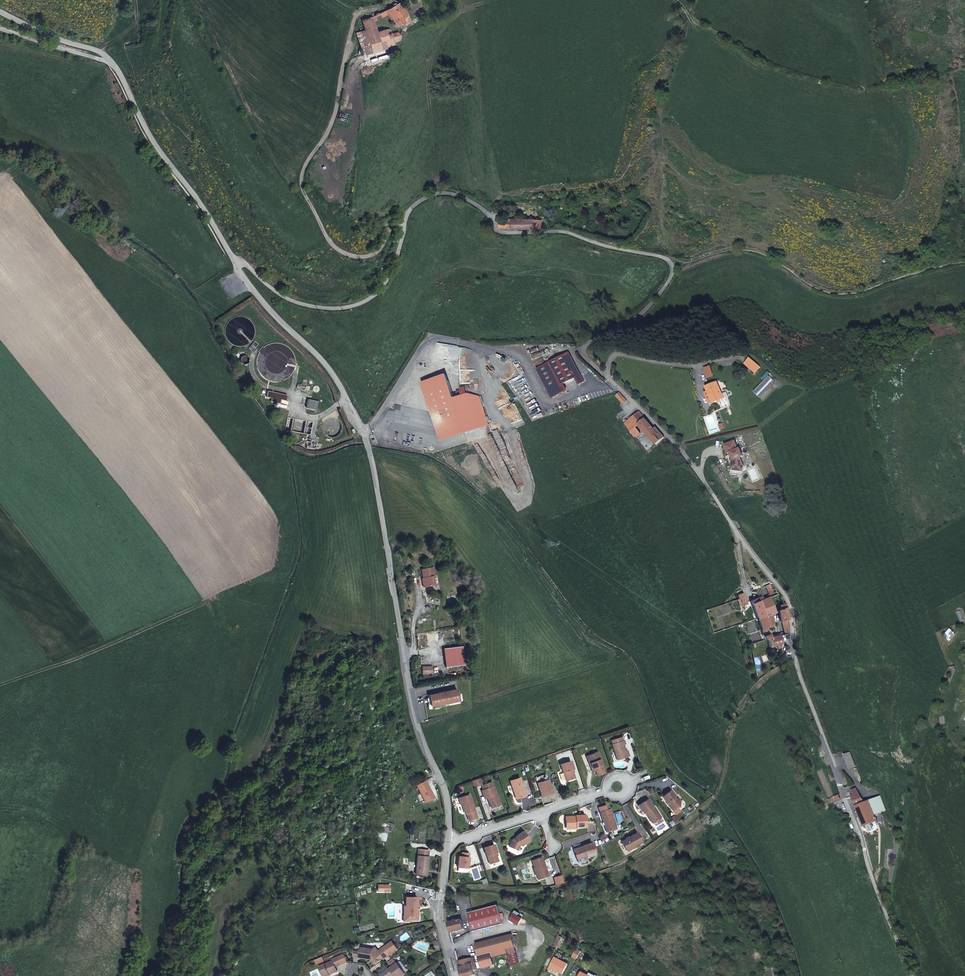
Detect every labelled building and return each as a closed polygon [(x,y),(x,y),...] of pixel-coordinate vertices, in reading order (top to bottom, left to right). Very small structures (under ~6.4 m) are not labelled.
[(402,31),(407,30),(404,23),(410,20),(400,2),(394,6),(385,10),(381,12),(384,17),(391,14),(398,27),(399,26),(402,31)] [(377,20),(375,14),(364,19),(362,20),(370,44),(383,39),(385,45),(392,43),(392,40),(396,39),(398,37),(397,34),(396,34),(390,36),(389,36),(388,31),(385,30),(376,33),(373,21),(377,20)] [(407,30),(413,27),(410,20),(404,23),(407,30)] [(379,47),(385,45),(383,39),(370,44),(372,52),(379,49),(379,47)] [(500,228),(549,228),(549,226),(542,225),(542,220),(535,219),(500,219),(500,228)] [(255,347),(258,344),(255,340),(249,347),(251,349),(254,346),(255,347)] [(565,355),(576,379),(579,385),(585,382),(571,353),(565,355)] [(550,363),(564,392),(568,390),(565,385),(576,379),(565,355),(550,363)] [(537,369),(552,398),(564,392),(550,363),(537,369)] [(456,398),(447,375),(423,384),(443,442),(491,427),(481,397),(469,394),(456,398)] [(710,393),(715,404),(726,399),(719,383),(708,388),(710,393)] [(286,400),(287,395),(268,390),(266,397),(271,398),(270,401),(279,403),(280,399),(286,400)] [(620,393),(617,396),(624,403),(627,401),(620,393)] [(306,407),(317,410),(319,401),(308,399),(306,407)] [(640,412),(625,423),(637,437),(642,433),(637,427),(640,424),(657,444),(665,437),(656,427),(654,429),(640,412)] [(432,566),(420,569),(422,577),(421,577),(423,586),(434,584),(432,576),(434,575),(432,566)] [(743,601),(747,600),(744,593),(738,595),(740,599),(739,599),(741,605),(744,604),(743,601)] [(753,599),(759,618),(771,614),(772,614),(776,613),(771,597),(764,599),(763,596),(753,599)] [(786,602),(783,596),(781,597),(783,604),(780,605),(781,609),(779,610),(782,621),(789,619),(787,606),(786,602)] [(775,625),(772,614),(771,614),(759,618),(762,627),(765,639),(767,638),(770,648),(779,645),(780,648),(783,647),(783,643),(781,636),(771,639),(768,629),(775,625)] [(445,649),(447,667),(465,666),(464,648),(445,649)] [(618,759),(628,756),(626,750),(623,744),(625,743),(623,739),(612,744),(618,759)] [(602,759),(599,751),(589,756),(588,756),(591,762),(592,762),(594,767),(593,768),(594,771),(604,767),(602,764),(603,763),(601,759),(602,759)] [(851,753),(844,755),(849,769),(856,767),(851,753)] [(574,768),(571,761),(561,764),(567,780),(576,777),(573,769),(574,768)] [(537,777),(539,783),(544,797),(554,793),(547,773),(537,777)] [(528,795),(521,777),(511,781),(515,790),(516,790),(519,798),(528,795)] [(473,782),(475,788),(483,786),(480,779),(473,782)] [(486,800),(488,799),(490,798),(491,801),(489,801),(492,809),(500,806),(492,784),(482,787),(483,791),(482,792),(486,800)] [(677,796),(678,794),(672,788),(663,795),(675,809),(679,805),(681,805),(681,799),(679,798),(677,796)] [(845,792),(848,799),(853,797),(864,826),(861,827),(863,832),(870,829),(869,828),(872,827),(871,823),(878,821),(875,815),(870,800),(865,802),(856,788),(845,792)] [(470,796),(461,800),(464,807),(467,815),(468,815),(471,822),(479,819),(470,796)] [(870,800),(875,815),(886,810),(880,796),(870,800)] [(647,812),(648,814),(649,813),(655,820),(657,820),(661,818),(662,815),(655,805),(655,806),(650,798),(640,805),(646,813),(647,812)] [(608,810),(607,808),(606,807),(600,809),(605,823),(606,825),(609,833),(618,829),(610,809),(608,810)] [(567,818),(569,830),(579,829),(588,827),(586,816),(567,818)] [(639,831),(624,841),(629,849),(644,840),(639,831)] [(521,847),(524,845),(525,846),(532,840),(525,832),(518,837),(519,838),(514,842),(511,848),(520,851),(521,847)] [(419,835),(418,842),(429,844),(430,836),(419,835)] [(429,844),(418,842),(417,852),(416,861),(427,862),(429,844)] [(487,846),(490,855),(491,855),(494,863),(503,859),(500,851),(497,842),(487,846)] [(585,846),(585,847),(576,850),(580,860),(588,857),(589,858),(598,854),(594,843),(585,846)] [(471,864),(471,859),(470,859),(470,855),(463,855),(463,859),(460,859),(460,870),(469,870),(470,864),(471,864)] [(545,857),(540,859),(535,860),(542,879),(552,876),(545,857)] [(408,916),(419,916),(418,898),(408,898),(408,907),(408,916)] [(504,926),(499,906),(468,914),(472,933),(504,926)] [(462,921),(448,924),(451,933),(464,929),(462,921)] [(481,964),(482,968),(494,965),(492,957),(510,953),(513,966),(520,964),(513,935),(476,944),(481,964)] [(377,964),(385,957),(386,958),(400,948),(394,940),(380,950),(377,946),(374,948),(363,947),(363,948),(362,948),(362,950),(361,957),(373,959),(377,964)] [(338,957),(333,959),(333,961),(320,967),(324,975),(326,975),(330,974),(338,971),(335,964),(337,963),(338,965),(341,964),(348,961),(344,954),(338,957)] [(562,974),(567,964),(554,957),(548,970),(551,971),(552,970),(562,974)] [(462,975),(471,975),(475,975),(474,970),(477,969),(476,966),(474,958),(458,961),(462,975)] [(405,974),(397,964),(396,965),(391,969),(382,975),(402,975),(405,974)]
